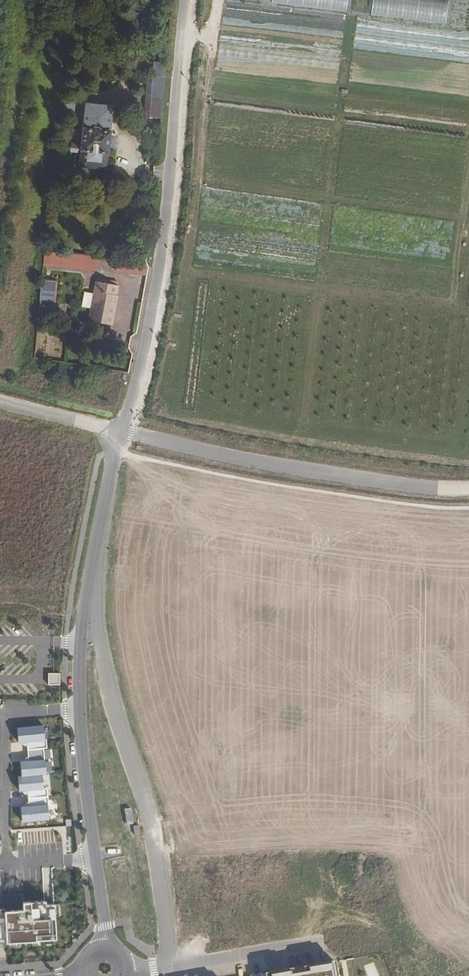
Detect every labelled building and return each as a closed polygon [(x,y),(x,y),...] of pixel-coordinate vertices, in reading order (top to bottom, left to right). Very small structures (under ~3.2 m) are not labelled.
[(271,3),(347,12),(348,0),(271,0),(271,3)] [(371,14),(446,23),(449,0),(445,0),(373,0),(371,14)] [(148,75),(145,117),(161,118),(164,85),(164,77),(148,75)] [(108,154),(111,131),(114,104),(86,101),(83,128),(81,151),(108,154)] [(107,170),(108,154),(81,151),(79,167),(107,170)] [(41,263),(78,267),(80,255),(42,251),(41,263)] [(116,262),(116,273),(146,273),(146,262),(116,262)] [(41,280),(39,308),(54,309),(55,281),(41,280)] [(97,282),(96,281),(88,321),(112,325),(117,295),(116,295),(118,285),(97,282)] [(47,684),(59,684),(60,673),(48,672),(47,684)] [(27,742),(27,750),(43,749),(47,748),(46,740),(44,740),(43,726),(17,728),(19,743),(27,742)] [(45,774),(43,749),(27,750),(28,761),(21,762),(22,776),(42,774),(45,774)] [(28,791),(28,799),(48,797),(47,788),(43,788),(42,774),(22,776),(18,777),(20,791),(28,791)] [(48,805),(48,797),(28,799),(29,806),(21,807),(22,822),(49,820),(47,805),(48,805)] [(56,939),(54,904),(45,905),(45,901),(22,902),(23,910),(4,911),(4,908),(0,909),(0,943),(56,939)] [(276,921),(274,905),(262,907),(265,923),(276,921)] [(312,926),(320,923),(316,914),(308,917),(312,926)] [(257,975),(337,975),(334,963),(257,975)]
